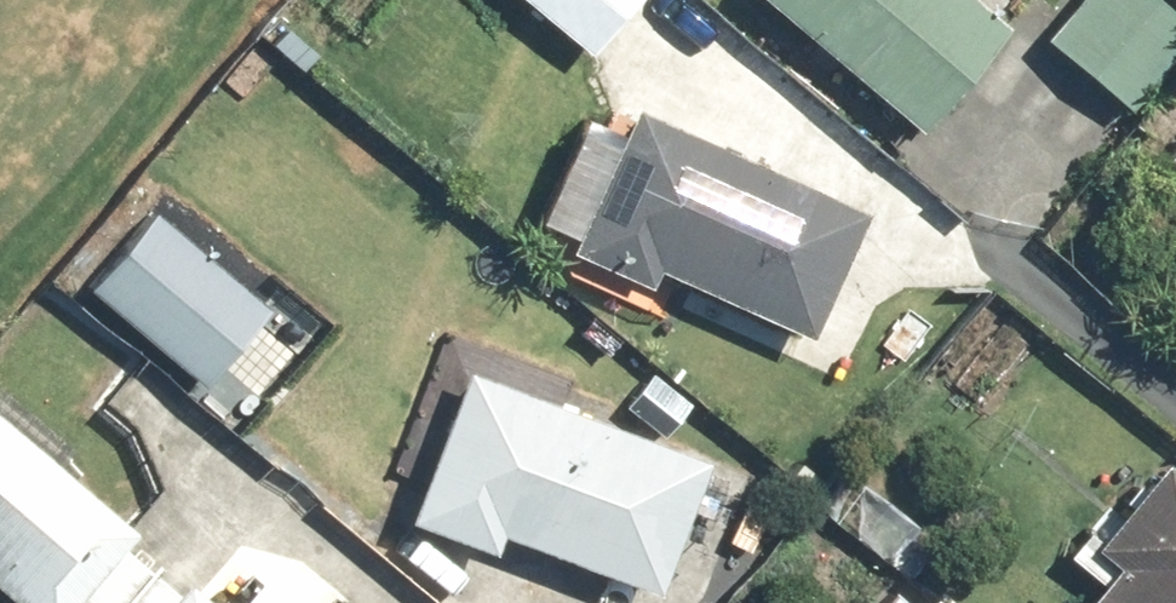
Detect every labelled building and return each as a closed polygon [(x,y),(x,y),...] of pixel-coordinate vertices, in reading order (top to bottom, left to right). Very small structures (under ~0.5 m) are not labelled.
[(591,47),(631,0),(536,0),(591,47)] [(933,128),(1020,29),(987,0),(785,0),(933,128)] [(1048,35),(1134,102),(1175,49),(1175,0),(1076,0),(1048,35)] [(871,202),(648,106),(583,254),(654,285),(663,263),(816,329),(871,202)] [(99,281),(199,368),(265,291),(165,205),(99,281)] [(475,369),(420,529),(639,602),(656,602),(709,449),(475,369)] [(16,602),(181,602),(124,552),(147,527),(0,395),(0,589),(16,602)] [(1163,465),(1100,545),(1119,561),(1086,602),(1175,602),(1175,475),(1163,465)] [(201,585),(185,602),(221,602),(201,585)] [(904,589),(893,602),(923,602),(904,589)]
